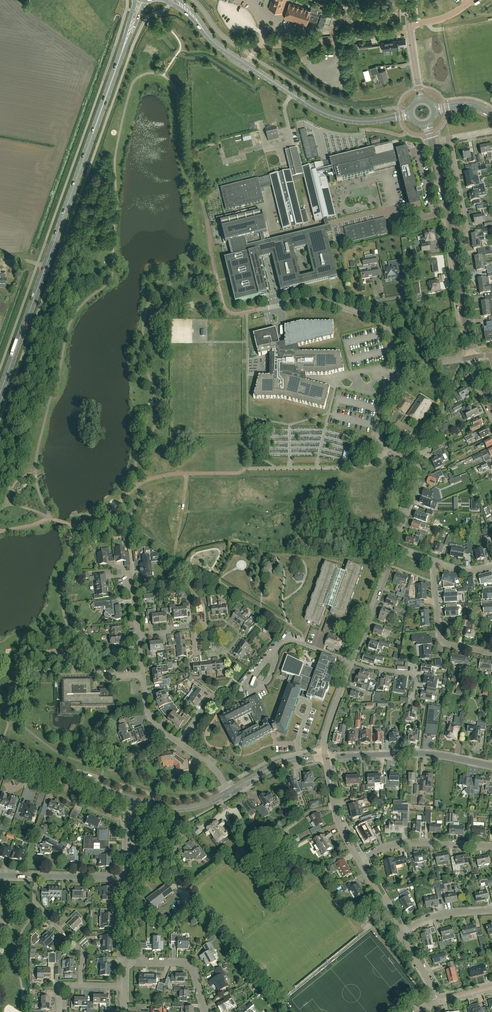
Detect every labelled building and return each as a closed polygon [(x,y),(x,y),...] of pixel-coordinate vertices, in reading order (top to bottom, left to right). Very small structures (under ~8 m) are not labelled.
[(269,9),(282,13),(286,0),(272,0),(269,9)] [(311,10),(289,3),(285,18),(297,22),(296,24),(306,27),(307,25),(311,10)] [(333,18),(332,16),(327,15),(328,11),(329,8),(326,8),(327,7),(322,5),(321,9),(312,6),(311,10),(307,25),(315,27),(316,26),(323,28),(325,23),(330,24),(331,23),(330,22),(331,19),(333,18)] [(399,46),(399,41),(398,41),(397,40),(381,42),(383,51),(399,49),(398,46),(399,46)] [(381,83),(389,80),(386,70),(378,72),(381,83)] [(279,136),(276,127),(266,130),(268,139),(279,136)] [(319,157),(314,136),(308,138),(306,129),(300,131),(307,160),(319,157)] [(220,140),(224,159),(237,156),(236,149),(260,144),(258,132),(220,140)] [(337,181),(374,172),(397,166),(396,163),(397,163),(397,162),(399,162),(410,208),(421,205),(407,149),(394,153),(393,146),(375,150),(375,149),(330,160),(331,162),(323,163),(323,162),(302,167),(298,148),(286,151),(290,170),(270,175),(270,176),(221,188),(226,210),(264,201),(261,191),(264,190),(264,188),(272,186),(283,230),(304,224),(309,223),(306,210),(301,211),(293,180),(304,177),(315,222),(336,217),(327,180),(336,178),(337,181)] [(490,165),(486,146),(480,147),(481,155),(487,154),(487,157),(485,158),(487,165),(490,165)] [(475,154),(470,155),(469,150),(467,151),(467,150),(462,151),(464,159),(468,158),(469,161),(469,162),(470,162),(471,162),(476,161),(475,154)] [(477,174),(473,175),(472,172),(475,171),(474,171),(474,168),(472,168),(468,169),(469,172),(465,173),(466,181),(478,178),(477,174)] [(479,178),(478,178),(466,181),(467,183),(466,183),(466,188),(468,187),(468,188),(472,187),(473,191),(484,188),(485,188),(484,184),(480,184),(479,178)] [(479,200),(478,193),(479,193),(485,192),(484,188),(473,191),(471,191),(472,194),(469,195),(471,201),(473,201),(474,205),(480,204),(479,200)] [(326,229),(265,243),(263,234),(267,233),(262,212),(221,222),(226,242),(229,242),(233,257),(225,258),(236,303),(260,297),(259,295),(267,294),(267,291),(269,291),(267,284),(265,284),(264,280),(266,279),(264,272),(262,273),(261,268),(263,267),(261,260),(259,261),(259,259),(272,256),(281,290),(337,277),(327,235),(332,233),(331,227),(329,228),(326,229)] [(473,217),(474,220),(473,220),(473,224),(474,224),(485,222),(483,215),(473,217)] [(385,217),(343,225),(346,240),(387,232),(385,217)] [(428,241),(435,240),(433,230),(424,232),(425,235),(421,236),(422,246),(421,246),(422,251),(430,250),(429,245),(428,245),(428,241)] [(473,242),(484,240),(483,233),(482,233),(479,233),(479,234),(470,235),(471,239),(472,239),(473,242)] [(481,248),(483,248),(482,241),(484,241),(484,240),(473,242),(474,249),(481,248)] [(376,257),(375,254),(365,256),(366,259),(362,259),(363,265),(370,264),(371,269),(360,270),(362,279),(379,277),(378,268),(376,268),(375,264),(377,263),(376,257)] [(475,257),(476,264),(487,263),(483,263),(482,256),(475,257)] [(384,268),(386,278),(386,280),(398,278),(397,272),(399,271),(399,272),(403,271),(401,260),(395,261),(396,266),(384,268)] [(487,267),(488,274),(491,273),(491,266),(488,267),(487,263),(476,264),(477,271),(484,270),(484,271),(485,270),(485,267),(486,267),(487,267)] [(439,283),(444,282),(443,275),(439,276),(440,279),(436,279),(436,281),(434,281),(434,282),(430,282),(430,283),(428,283),(429,287),(430,286),(431,292),(436,292),(436,291),(440,291),(439,283)] [(489,281),(486,282),(485,278),(478,279),(479,287),(491,285),(490,285),(489,281)] [(491,290),(491,287),(491,285),(479,287),(480,294),(487,293),(490,292),(491,292),(491,290)] [(489,305),(488,301),(481,302),(482,310),(491,309),(491,305),(489,305)] [(482,310),(483,312),(481,313),(482,316),(483,317),(491,316),(491,309),(482,310)] [(486,321),(486,323),(486,326),(487,326),(487,328),(484,328),(485,333),(491,332),(491,321),(486,321)] [(259,376),(254,398),(282,398),(325,409),(330,388),(306,381),(306,375),(327,375),(344,371),(340,353),(300,353),(298,346),(333,338),(333,323),(301,323),(285,327),(285,343),(283,343),(280,344),(276,329),(254,334),(259,356),(270,353),(270,376),(259,376)] [(458,392),(454,394),(458,401),(462,400),(461,398),(463,397),(465,396),(466,397),(466,398),(469,396),(469,395),(468,394),(469,394),(468,393),(469,392),(468,391),(467,391),(465,387),(463,389),(457,392),(458,392)] [(418,422),(432,403),(420,395),(407,415),(418,422)] [(403,401),(398,408),(404,413),(410,405),(403,401)] [(467,410),(466,408),(463,410),(468,419),(478,414),(475,408),(473,409),(472,407),(467,410)] [(474,426),(471,428),(469,428),(472,433),(480,429),(479,427),(483,425),(480,419),(473,422),(474,426)] [(443,426),(446,432),(452,429),(448,423),(443,426)] [(393,429),(403,435),(407,430),(396,424),(393,429)] [(488,435),(488,434),(489,433),(488,432),(487,432),(486,429),(482,431),(482,430),(478,432),(477,432),(472,435),(472,434),(465,438),(467,442),(477,437),(478,440),(488,435)] [(480,444),(477,446),(478,449),(485,445),(487,448),(491,445),(491,441),(491,439),(487,441),(486,440),(483,441),(484,443),(480,444)] [(439,450),(444,448),(445,447),(443,442),(436,445),(437,447),(433,449),(433,453),(439,450)] [(491,456),(491,457),(491,456),(491,447),(487,450),(485,451),(485,450),(472,457),(468,459),(470,461),(473,459),(474,461),(488,454),(489,457),(491,456)] [(440,456),(442,455),(441,452),(434,455),(436,458),(431,460),(435,469),(440,467),(439,465),(443,463),(440,456)] [(481,465),(481,467),(480,467),(480,466),(477,467),(480,472),(483,470),(482,469),(488,467),(486,463),(481,465)] [(429,478),(427,483),(428,484),(428,485),(430,485),(431,485),(435,486),(436,482),(438,483),(440,478),(443,476),(441,471),(433,475),(432,475),(431,479),(429,478)] [(320,489),(334,494),(337,484),(323,479),(320,489)] [(425,490),(422,497),(435,501),(439,501),(441,500),(440,496),(436,497),(439,490),(435,489),(434,491),(432,490),(431,492),(425,490)] [(420,503),(424,505),(424,506),(432,509),(435,502),(422,497),(420,503)] [(417,512),(414,518),(426,523),(428,516),(417,512)] [(426,525),(424,525),(417,522),(417,523),(413,521),(411,527),(419,530),(420,527),(425,529),(426,525)] [(418,544),(419,538),(416,537),(415,538),(412,537),(412,538),(408,536),(406,543),(413,545),(414,543),(418,544)] [(442,554),(444,547),(443,546),(444,544),(440,543),(439,544),(436,543),(434,547),(436,548),(435,552),(442,554)] [(99,564),(106,564),(106,557),(110,556),(109,548),(101,549),(102,554),(98,555),(99,564)] [(129,552),(124,552),(124,549),(120,549),(120,548),(115,549),(116,555),(114,555),(114,561),(117,561),(117,563),(121,562),(121,561),(125,560),(125,558),(129,558),(129,552)] [(452,548),(451,557),(463,559),(465,551),(452,548)] [(483,549),(481,550),(480,548),(475,550),(477,560),(485,558),(483,549)] [(142,578),(144,577),(144,578),(145,578),(145,579),(146,579),(147,579),(148,579),(148,578),(149,578),(149,577),(152,577),(151,573),(151,572),(151,568),(150,568),(149,561),(151,561),(150,554),(142,555),(143,564),(140,564),(140,570),(141,570),(142,578)] [(353,591),(354,588),(355,585),(356,586),(359,578),(359,577),(358,577),(359,574),(360,571),(361,572),(363,567),(353,564),(354,563),(349,561),(346,569),(345,573),(338,571),(340,567),(325,562),(324,566),(324,567),(325,567),(324,570),(323,573),(322,572),(319,580),(319,581),(320,581),(319,584),(318,587),(317,587),(317,586),(317,587),(314,595),(315,595),(314,598),(313,601),(312,601),(312,600),(312,601),(309,609),(310,609),(309,612),(308,615),(307,615),(305,619),(314,622),(314,624),(319,626),(326,607),(332,609),(331,612),(343,617),(344,616),(345,614),(346,614),(349,606),(348,606),(348,605),(349,603),(349,602),(350,600),(351,600),(354,592),(353,591)] [(456,576),(444,573),(442,580),(443,581),(443,588),(454,587),(453,584),(456,576)] [(479,576),(482,584),(487,583),(487,584),(491,584),(491,583),(491,581),(491,577),(491,573),(479,576)] [(106,595),(105,582),(105,574),(94,575),(95,583),(96,583),(97,595),(94,596),(94,599),(103,598),(103,595),(106,595)] [(408,578),(402,576),(396,574),(393,583),(397,584),(398,582),(399,583),(405,585),(408,578)] [(293,589),(295,581),(292,580),(292,581),(288,580),(286,587),(293,589)] [(426,584),(421,584),(421,583),(418,583),(418,585),(417,585),(417,600),(426,600),(426,584)] [(404,598),(407,589),(403,587),(401,593),(397,592),(396,595),(404,598)] [(483,591),(484,599),(491,599),(491,587),(483,588),(483,591)] [(407,589),(404,598),(407,599),(408,606),(420,605),(416,605),(416,600),(410,600),(410,598),(409,596),(405,595),(407,589)] [(451,589),(444,590),(445,594),(444,595),(444,603),(457,602),(456,590),(451,591),(451,589)] [(386,603),(389,604),(389,605),(391,606),(391,605),(395,606),(398,600),(388,596),(386,603)] [(105,610),(106,611),(105,613),(104,613),(104,614),(104,615),(104,616),(105,617),(106,618),(107,618),(108,618),(109,618),(110,617),(111,615),(112,615),(116,615),(116,616),(114,618),(116,620),(120,620),(119,606),(113,607),(112,602),(107,603),(106,601),(93,603),(94,608),(105,607),(105,610)] [(218,602),(219,606),(220,615),(227,614),(226,605),(221,606),(221,601),(218,602)] [(481,602),(481,606),(484,606),(485,613),(491,613),(491,601),(481,602)] [(183,608),(179,609),(180,618),(186,617),(186,613),(186,611),(189,611),(188,603),(182,603),(183,608)] [(180,618),(179,609),(175,609),(175,604),(169,605),(170,613),(172,613),(173,614),(173,618),(180,618)] [(445,609),(446,617),(458,616),(457,604),(446,605),(446,609),(445,609)] [(220,615),(219,606),(211,607),(212,608),(209,608),(210,613),(212,612),(212,615),(220,615)] [(162,614),(158,614),(159,623),(166,622),(166,617),(168,617),(168,609),(161,610),(162,614)] [(159,623),(158,614),(155,615),(154,610),(147,611),(148,618),(152,617),(152,624),(159,623)] [(397,614),(396,613),(396,612),(391,610),(390,613),(382,610),(380,616),(388,619),(390,615),(396,618),(397,614)] [(421,627),(429,626),(428,610),(420,611),(421,627)] [(237,623),(242,616),(236,611),(235,613),(233,611),(231,615),(233,616),(231,618),(237,623)] [(245,612),(242,616),(237,623),(243,627),(248,620),(244,617),(247,614),(245,612)] [(248,620),(243,627),(242,629),(248,633),(253,626),(249,623),(252,620),(250,618),(248,620)] [(475,631),(472,630),(473,624),(469,623),(467,630),(466,629),(465,637),(473,639),(475,631)] [(109,636),(110,644),(122,643),(121,635),(118,635),(118,631),(122,631),(121,625),(110,626),(110,632),(111,632),(111,636),(109,636)] [(387,634),(388,631),(391,632),(393,628),(385,626),(384,630),(376,627),(373,634),(381,636),(383,633),(387,634)] [(175,635),(176,642),(184,641),(184,634),(181,634),(180,632),(176,632),(177,634),(175,635)] [(339,651),(343,640),(329,634),(324,646),(339,651)] [(430,639),(427,639),(426,639),(426,638),(420,639),(420,635),(412,635),(413,643),(416,643),(416,646),(424,645),(424,649),(423,649),(424,655),(425,655),(425,658),(429,658),(428,655),(431,655),(430,645),(431,645),(430,641),(429,641),(429,639),(430,639)] [(380,640),(379,644),(371,641),(368,648),(376,651),(377,648),(382,650),(383,646),(388,648),(389,647),(390,644),(380,640)] [(163,648),(162,641),(156,642),(157,651),(157,654),(163,653),(164,655),(167,654),(166,647),(163,648)] [(184,641),(176,642),(172,643),(172,645),(176,645),(177,650),(185,649),(184,641)] [(243,641),(238,647),(245,652),(249,654),(250,652),(247,650),(250,646),(243,641)] [(157,651),(156,642),(149,643),(150,649),(146,650),(147,657),(152,656),(152,654),(151,654),(150,652),(157,651)] [(241,658),(245,652),(238,647),(234,653),(236,655),(235,656),(238,659),(240,657),(241,658)] [(186,656),(185,649),(177,650),(178,657),(179,657),(179,659),(184,659),(183,657),(186,656)] [(273,732),(275,731),(285,735),(287,730),(285,730),(300,690),(305,692),(305,693),(308,694),(308,695),(323,701),(327,692),(328,692),(329,687),(328,687),(335,668),(334,668),(337,660),(322,655),(316,673),(303,668),(304,667),(304,665),(303,664),(288,656),(281,672),(290,675),(288,682),(287,682),(279,704),(272,723),(271,724),(269,720),(270,719),(268,717),(264,709),(257,695),(243,702),(245,704),(240,707),(239,705),(238,704),(233,707),(233,708),(233,710),(220,717),(235,746),(240,744),(242,748),(273,732)] [(376,659),(372,657),(364,655),(362,661),(374,664),(376,659)] [(464,665),(465,658),(465,657),(452,655),(450,663),(464,665)] [(218,657),(215,658),(217,670),(224,669),(223,661),(218,661),(218,657)] [(217,670),(215,658),(212,658),(213,662),(208,662),(209,671),(217,670)] [(481,660),(479,668),(491,670),(491,672),(491,662),(481,660)] [(168,672),(168,669),(171,669),(173,667),(172,664),(176,664),(176,662),(168,663),(167,664),(167,665),(157,666),(157,670),(152,670),(153,677),(162,676),(161,673),(168,672)] [(209,671),(208,662),(201,663),(202,672),(207,671),(207,675),(210,675),(209,671)] [(202,672),(201,663),(193,664),(194,673),(199,672),(200,676),(202,676),(202,672)] [(427,673),(427,677),(433,678),(434,672),(431,671),(432,666),(421,664),(420,668),(421,669),(420,672),(427,673)] [(372,678),(374,672),(369,671),(368,674),(360,671),(358,677),(366,680),(371,682),(372,678)] [(388,676),(385,675),(382,675),(381,683),(378,682),(377,690),(383,691),(384,687),(389,687),(390,677),(387,677),(388,676)] [(169,679),(166,679),(162,680),(162,676),(153,677),(154,684),(159,684),(159,687),(167,686),(169,686),(169,682),(170,682),(170,680),(169,679)] [(435,678),(433,678),(427,677),(424,676),(423,683),(430,684),(430,687),(436,688),(437,683),(434,683),(435,678)] [(354,683),(358,685),(357,687),(366,690),(368,685),(369,686),(371,682),(366,680),(358,677),(357,677),(354,683)] [(394,682),(393,688),(392,692),(396,692),(396,689),(400,690),(405,691),(406,686),(406,681),(403,681),(404,678),(400,677),(400,681),(397,680),(397,682),(394,682)] [(72,706),(114,705),(114,698),(109,698),(109,697),(109,689),(99,689),(99,690),(100,690),(99,692),(91,692),(91,690),(91,680),(71,681),(71,678),(62,679),(62,684),(63,684),(63,703),(59,703),(59,716),(72,715),(72,706)] [(195,693),(193,696),(199,701),(204,695),(198,692),(201,689),(195,684),(192,687),(193,688),(191,690),(195,693)] [(169,692),(167,686),(159,687),(162,693),(156,695),(158,701),(167,697),(166,694),(169,692)] [(435,696),(436,690),(427,688),(426,692),(422,692),(421,698),(432,700),(433,696),(435,696)] [(362,697),(364,694),(352,690),(350,696),(357,699),(358,696),(362,697)] [(195,707),(199,701),(193,696),(191,699),(187,696),(183,702),(189,707),(191,704),(195,707)] [(171,703),(170,703),(167,697),(158,701),(156,702),(159,708),(165,706),(167,711),(173,706),(171,703)] [(174,705),(173,706),(167,711),(171,714),(168,719),(173,723),(178,716),(175,714),(178,710),(176,708),(177,707),(174,705)] [(437,735),(441,707),(429,706),(425,734),(437,735)] [(417,715),(417,709),(411,708),(411,711),(409,710),(409,713),(406,713),(405,720),(411,721),(412,718),(415,718),(416,715),(417,715)] [(459,722),(463,723),(464,714),(461,713),(460,718),(455,717),(454,723),(450,723),(449,726),(450,726),(449,731),(448,731),(448,733),(446,732),(446,736),(447,736),(447,737),(456,739),(459,722)] [(181,718),(178,716),(173,723),(179,727),(183,722),(185,724),(190,718),(187,715),(187,716),(184,714),(181,718)] [(347,726),(349,719),(345,718),(343,725),(340,725),(339,732),(335,731),(333,743),(339,744),(341,734),(344,734),(346,726),(347,726)] [(130,740),(128,733),(125,725),(127,724),(126,719),(118,721),(120,726),(117,727),(122,742),(130,740)] [(485,730),(486,724),(478,723),(478,727),(468,725),(467,731),(473,732),(473,737),(471,736),(471,741),(477,742),(478,733),(480,733),(480,730),(485,730)] [(147,740),(143,729),(143,727),(138,730),(139,731),(137,732),(136,729),(132,730),(132,731),(128,733),(130,740),(132,745),(137,743),(138,744),(147,740)] [(419,741),(420,730),(416,729),(415,733),(411,732),(410,735),(409,735),(409,738),(407,738),(407,742),(408,742),(408,743),(411,743),(416,743),(416,741),(419,741)] [(389,742),(398,742),(400,742),(400,737),(397,737),(397,730),(393,730),(393,733),(390,734),(390,737),(389,737),(389,742)] [(371,736),(371,731),(363,731),(363,743),(366,743),(367,744),(369,744),(369,743),(370,743),(370,736),(371,736)] [(347,743),(349,743),(349,744),(351,744),(351,743),(355,743),(355,740),(357,740),(357,737),(355,737),(356,732),(348,732),(347,743)] [(173,765),(176,752),(172,753),(172,751),(164,752),(165,754),(161,755),(162,758),(157,759),(158,764),(162,763),(163,766),(166,766),(166,768),(173,767),(173,765)] [(187,761),(176,752),(173,765),(176,767),(177,773),(180,772),(180,774),(185,773),(184,771),(188,771),(187,761)] [(420,777),(419,792),(426,792),(427,787),(432,787),(432,774),(430,774),(430,773),(427,773),(426,774),(424,774),(424,777),(420,777)] [(304,775),(305,783),(302,783),(302,787),(303,789),(313,787),(312,774),(304,775)] [(386,780),(386,788),(394,788),(394,786),(399,786),(399,774),(390,774),(390,780),(386,780)] [(374,775),(375,787),(375,788),(381,788),(381,791),(385,791),(385,785),(381,785),(381,775),(374,775)] [(471,790),(471,781),(471,780),(468,780),(468,777),(463,776),(463,777),(461,777),(460,785),(463,786),(463,787),(467,787),(467,789),(464,791),(467,795),(470,795),(471,790)] [(482,785),(483,777),(476,776),(475,782),(471,781),(471,790),(478,790),(479,785),(482,785)] [(483,777),(482,785),(486,785),(485,790),(489,790),(488,792),(491,793),(491,789),(491,784),(490,783),(490,778),(483,777)] [(291,791),(295,789),(296,793),(297,794),(303,791),(301,787),(299,788),(297,781),(295,782),(294,779),(292,780),(291,779),(290,779),(289,779),(288,779),(287,780),(287,781),(287,782),(291,791)] [(15,807),(17,799),(2,794),(0,800),(0,805),(6,807),(6,808),(6,809),(8,810),(9,809),(15,811),(16,807),(15,807)] [(269,804),(273,802),(272,799),(270,794),(266,796),(265,795),(260,798),(264,805),(256,809),(263,818),(266,817),(264,812),(267,810),(265,807),(270,804),(269,804)] [(57,803),(57,802),(57,801),(56,800),(55,800),(54,801),(54,802),(51,800),(49,806),(48,808),(57,812),(56,813),(59,814),(59,815),(59,816),(60,817),(61,817),(64,815),(62,810),(64,806),(57,803)] [(408,824),(408,808),(410,808),(410,805),(411,805),(412,803),(409,803),(402,802),(402,805),(393,805),(393,811),(399,812),(399,814),(403,814),(402,822),(389,822),(389,826),(385,826),(385,833),(390,833),(390,831),(403,832),(403,824),(408,824)] [(22,817),(31,820),(32,817),(34,817),(37,809),(35,808),(36,806),(27,803),(26,805),(22,804),(19,813),(23,814),(22,817)] [(361,806),(360,806),(359,806),(358,803),(349,806),(351,812),(362,809),(361,806)] [(44,817),(48,808),(49,806),(44,804),(40,815),(44,817)] [(431,811),(431,809),(434,809),(434,807),(431,807),(426,807),(426,811),(425,822),(428,822),(431,822),(431,811)] [(75,820),(78,812),(73,809),(69,817),(75,820)] [(361,817),(359,810),(362,809),(351,812),(353,819),(361,817)] [(309,812),(300,817),(302,821),(311,816),(309,812)] [(316,827),(323,823),(320,817),(318,812),(310,817),(316,827)] [(463,835),(464,827),(453,826),(453,823),(454,823),(454,814),(447,814),(446,823),(450,823),(450,834),(463,835)] [(97,829),(100,822),(101,820),(89,815),(85,824),(97,829)] [(375,818),(375,816),(363,820),(365,824),(372,822),(372,819),(375,818)] [(420,823),(425,822),(425,816),(422,816),(422,821),(417,820),(417,822),(413,822),(412,832),(420,832),(420,823)] [(227,831),(226,832),(222,827),(223,826),(220,822),(219,824),(217,821),(207,829),(208,830),(204,832),(207,836),(211,833),(216,839),(219,843),(230,834),(227,831)] [(441,833),(442,824),(442,821),(437,821),(437,824),(431,824),(431,822),(428,822),(428,824),(430,824),(429,833),(441,833)] [(108,829),(104,829),(104,823),(100,822),(97,829),(97,838),(85,838),(85,843),(87,843),(87,849),(108,850),(108,829)] [(472,835),(484,835),(485,827),(484,827),(484,823),(478,823),(478,826),(473,826),(472,835)] [(362,836),(369,832),(367,828),(366,825),(358,829),(362,836)] [(371,841),(376,838),(372,831),(372,830),(369,832),(362,836),(365,842),(370,839),(371,841)] [(332,848),(327,839),(332,835),(330,832),(325,835),(314,841),(317,845),(314,847),(317,852),(320,851),(323,856),(323,855),(324,856),(328,854),(328,853),(329,852),(328,851),(332,848)] [(69,856),(69,849),(51,840),(52,837),(46,834),(45,837),(47,838),(45,843),(46,843),(45,844),(42,844),(42,849),(40,849),(40,855),(41,855),(43,856),(45,853),(51,854),(52,851),(57,854),(58,853),(67,858),(67,861),(75,862),(75,856),(69,856)] [(200,847),(198,849),(197,849),(191,842),(183,849),(186,853),(181,857),(184,860),(194,860),(202,860),(207,856),(200,847)] [(4,859),(5,856),(8,857),(11,848),(5,846),(4,849),(0,847),(0,858),(4,859)] [(14,849),(11,858),(18,861),(19,858),(23,859),(26,850),(20,848),(19,850),(14,849)] [(104,850),(92,850),(85,850),(85,855),(92,855),(100,855),(100,867),(111,867),(111,855),(104,855),(104,850)] [(425,852),(418,853),(418,852),(413,853),(415,858),(410,859),(411,859),(411,862),(412,867),(413,867),(418,866),(417,863),(427,861),(425,852)] [(435,855),(437,863),(437,866),(449,864),(447,853),(435,855)] [(245,860),(241,854),(233,860),(237,866),(245,860)] [(467,854),(463,855),(455,856),(456,862),(452,863),(454,872),(461,870),(460,868),(460,865),(464,866),(464,864),(469,863),(467,854)] [(478,865),(489,863),(488,855),(476,858),(478,865)] [(395,866),(407,863),(411,862),(411,859),(407,860),(406,857),(394,860),(394,858),(384,861),(388,876),(398,874),(395,866)] [(343,878),(351,874),(347,867),(348,867),(344,859),(331,867),(334,872),(338,869),(343,878)] [(321,874),(326,871),(323,866),(318,869),(321,874)] [(359,896),(364,894),(358,884),(353,887),(351,883),(343,888),(345,891),(349,889),(350,891),(352,890),(356,897),(359,896)] [(164,899),(172,892),(166,885),(147,899),(153,908),(164,900),(164,899)] [(439,905),(438,899),(442,898),(441,892),(440,886),(435,887),(437,895),(429,897),(429,898),(425,898),(426,907),(439,905)] [(41,902),(42,903),(42,904),(43,905),(44,905),(45,905),(46,905),(47,905),(47,904),(48,903),(48,897),(56,897),(56,898),(57,898),(58,899),(59,898),(60,898),(60,897),(61,897),(61,901),(65,901),(65,893),(61,893),(61,887),(48,887),(48,889),(41,889),(41,902)] [(83,892),(85,892),(85,887),(74,887),(74,892),(72,891),(72,898),(83,898),(83,892)] [(99,887),(99,893),(103,893),(103,900),(109,900),(109,903),(113,903),(113,894),(110,894),(110,888),(99,887)] [(477,901),(488,899),(486,888),(485,888),(486,891),(475,893),(475,891),(474,891),(477,901)] [(446,903),(457,901),(455,890),(455,891),(456,893),(445,895),(444,892),(446,903)] [(406,910),(414,906),(408,896),(410,894),(408,891),(400,895),(402,899),(400,900),(406,910)] [(81,922),(81,921),(79,920),(82,917),(76,911),(70,916),(73,919),(67,924),(73,930),(81,922)] [(103,922),(103,926),(111,927),(112,917),(109,917),(110,914),(103,914),(102,922),(103,922)] [(482,928),(481,928),(477,929),(476,924),(462,928),(463,932),(462,933),(463,938),(464,939),(465,940),(466,940),(467,940),(468,940),(469,939),(469,938),(469,936),(469,935),(478,932),(478,936),(483,934),(482,928)] [(442,937),(453,935),(452,927),(440,929),(442,937)] [(424,947),(428,946),(429,949),(434,948),(433,945),(432,945),(429,933),(430,932),(429,929),(423,931),(423,934),(421,934),(424,947)] [(40,941),(46,947),(55,938),(49,932),(40,941)] [(188,950),(188,939),(182,939),(182,935),(171,935),(171,942),(177,942),(177,949),(188,950)] [(111,936),(99,936),(99,940),(102,940),(102,951),(111,951),(111,936)] [(163,949),(163,948),(163,943),(160,943),(160,937),(153,937),(154,945),(146,945),(146,943),(140,943),(140,949),(153,949),(153,951),(160,951),(160,949),(163,949)] [(215,950),(214,948),(211,942),(204,946),(208,954),(201,957),(202,960),(204,960),(207,966),(212,963),(211,961),(214,959),(212,956),(215,954),(213,951),(215,950)] [(43,958),(48,958),(48,964),(55,964),(55,953),(48,953),(44,953),(43,958)] [(434,964),(447,960),(445,953),(432,956),(434,964)] [(100,975),(109,975),(110,969),(111,969),(111,964),(107,964),(107,958),(100,958),(100,975)] [(73,960),(67,960),(66,960),(62,960),(62,966),(65,966),(65,972),(73,972),(73,960)] [(456,968),(455,965),(448,966),(449,969),(447,970),(450,982),(457,980),(454,968),(456,968)] [(483,971),(486,971),(484,965),(481,965),(481,966),(469,970),(471,977),(484,974),(483,971)] [(219,991),(228,986),(223,976),(225,975),(221,967),(215,970),(218,977),(209,982),(211,986),(215,984),(219,991)] [(42,971),(37,971),(37,979),(43,980),(43,978),(49,978),(50,968),(42,968),(42,971)] [(157,984),(157,978),(162,978),(162,975),(157,975),(140,974),(140,986),(146,986),(146,984),(157,984)] [(172,984),(178,984),(179,984),(180,982),(185,982),(186,975),(176,975),(176,977),(172,977),(172,984)] [(164,987),(165,987),(168,977),(165,984),(159,982),(157,991),(163,993),(164,987)] [(186,988),(174,987),(169,987),(169,990),(174,991),(180,992),(180,1001),(187,1002),(188,998),(189,998),(190,991),(186,991),(186,988)] [(41,997),(41,1003),(49,1004),(49,997),(46,997),(46,994),(39,994),(39,997),(41,997)] [(99,1004),(100,995),(93,995),(93,1002),(90,1002),(90,1009),(93,1009),(93,1004),(99,1004)] [(106,995),(100,995),(99,1004),(106,1004),(106,1006),(109,1006),(109,999),(106,999),(106,995)] [(232,999),(232,1000),(229,995),(223,998),(225,1002),(218,1005),(221,1011),(223,1011),(232,1007),(232,1006),(235,1005),(232,999)] [(80,1006),(81,998),(74,998),(74,1001),(71,1001),(71,1008),(74,1008),(74,1006),(80,1006)] [(90,1009),(90,1002),(87,1002),(87,998),(81,998),(80,1006),(87,1006),(87,1009),(90,1009)] [(49,1004),(41,1003),(41,1010),(38,1010),(29,1010),(29,1011),(46,1011),(46,1010),(49,1010),(49,1004)] [(244,1005),(238,1011),(239,1011),(255,1011),(256,1011),(252,1008),(254,1007),(251,1003),(246,1007),(244,1005)] [(470,1006),(471,1007),(468,1008),(469,1011),(482,1011),(481,1009),(480,1010),(478,1004),(470,1006)]
